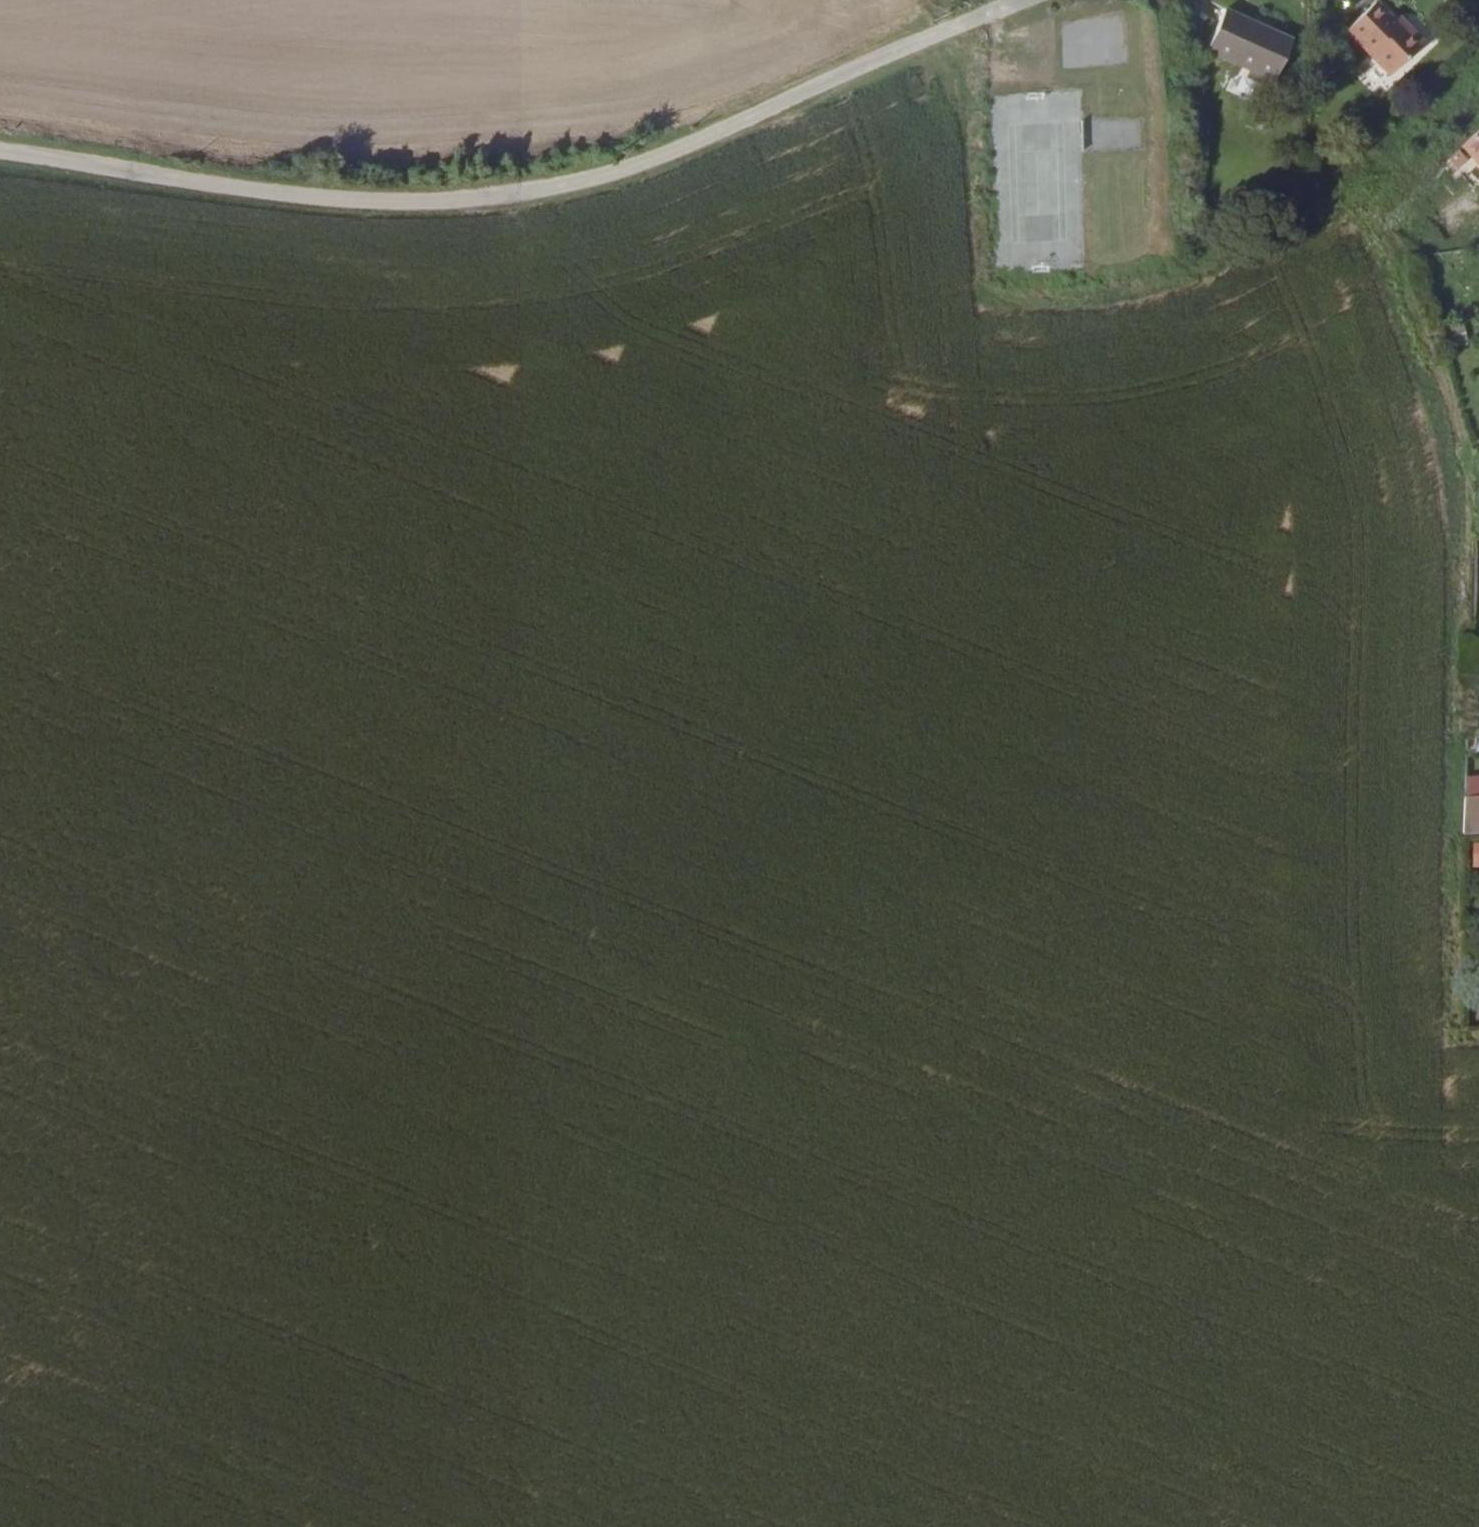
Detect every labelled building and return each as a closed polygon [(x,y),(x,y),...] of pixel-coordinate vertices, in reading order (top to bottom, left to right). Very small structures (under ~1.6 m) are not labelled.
[(1404,35),(1376,3),(1348,29),(1392,75),(1424,44),(1411,29),(1404,35)] [(1225,12),(1207,51),(1237,65),(1226,90),(1255,104),(1266,79),(1276,83),(1293,44),(1225,12)] [(1453,157),(1478,186),(1478,131),(1453,157)] [(1469,798),(1469,834),(1478,834),(1478,798),(1469,798)] [(1470,842),(1469,865),(1478,865),(1478,843),(1470,842)]
